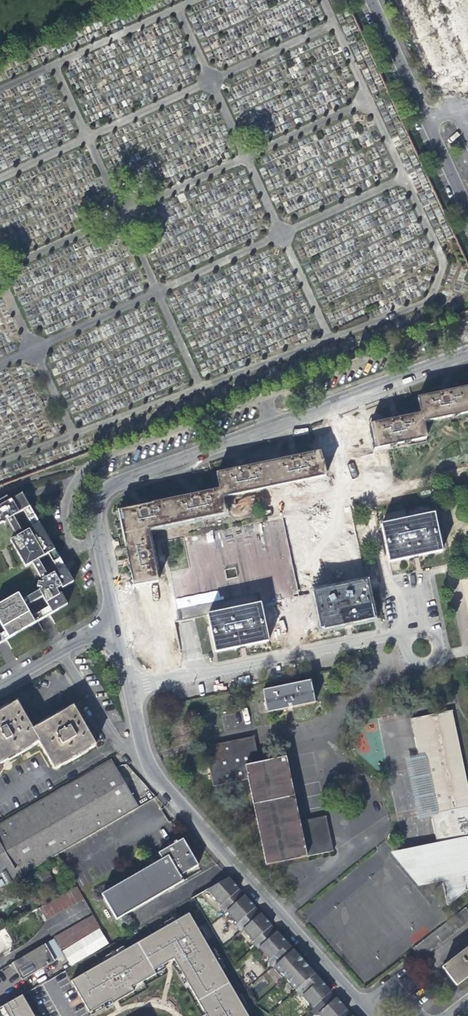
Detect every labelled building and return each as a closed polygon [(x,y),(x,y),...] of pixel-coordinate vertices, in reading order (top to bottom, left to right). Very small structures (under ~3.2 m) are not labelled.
[(451,392),(438,387),(435,395),(418,399),(421,414),(423,423),(467,414),(467,388),(451,392)] [(375,453),(388,450),(427,442),(423,423),(421,414),(404,418),(398,412),(393,416),(392,417),(385,418),(368,422),(375,453)] [(288,487),(326,479),(323,464),(321,452),(305,456),(299,449),(293,454),(286,456),(268,459),(275,490),(288,487)] [(262,493),(275,490),(268,459),(254,460),(247,460),(230,472),(217,474),(220,490),(222,502),(262,493)] [(173,525),(225,514),(222,502),(220,490),(202,494),(196,488),(184,498),(169,502),(173,525)] [(7,497),(0,501),(0,526),(9,521),(15,518),(25,512),(31,509),(27,501),(23,494),(10,501),(7,497)] [(173,525),(169,502),(149,506),(144,500),(135,507),(136,509),(118,512),(123,535),(146,530),(173,525)] [(40,524),(31,509),(25,512),(33,528),(40,524)] [(416,557),(442,551),(434,514),(383,525),(390,563),(416,557)] [(284,516),(163,541),(179,621),(186,619),(208,615),(261,604),(288,599),(301,597),(284,516)] [(15,518),(9,521),(17,537),(24,533),(15,518)] [(13,547),(9,541),(17,537),(9,521),(0,526),(0,554),(13,547)] [(17,537),(9,541),(13,547),(24,568),(32,564),(38,560),(48,555),(54,551),(45,535),(40,524),(33,528),(24,533),(17,537)] [(157,581),(146,530),(123,535),(134,586),(157,581)] [(54,551),(48,555),(57,571),(64,568),(54,551)] [(38,560),(32,564),(41,580),(48,577),(38,560)] [(72,583),(64,568),(57,571),(48,577),(41,580),(42,582),(42,585),(38,583),(37,587),(41,589),(41,590),(38,592),(41,598),(47,608),(51,614),(57,610),(66,605),(60,595),(59,596),(56,591),(60,588),(61,590),(72,583)] [(373,619),(365,583),(314,594),(321,630),(347,625),(373,619)] [(38,592),(21,601),(25,608),(41,598),(38,592)] [(0,605),(0,626),(4,633),(7,639),(22,630),(34,624),(30,618),(25,608),(21,601),(17,595),(0,605)] [(268,641),(261,604),(208,615),(215,652),(242,646),(268,641)] [(47,608),(30,618),(34,624),(51,614),(47,608)] [(268,710),(317,700),(312,679),(264,689),(268,710)] [(53,768),(94,745),(83,725),(73,706),(32,729),(17,700),(0,710),(0,762),(39,741),(53,768)] [(412,718),(420,759),(426,758),(436,813),(431,814),(437,844),(403,851),(396,852),(421,881),(443,877),(448,902),(467,888),(467,780),(466,768),(454,709),(412,718)] [(323,813),(319,816),(298,820),(285,756),(257,761),(252,737),(201,747),(204,762),(209,788),(244,781),(256,837),(261,866),(331,852),(323,813)] [(420,759),(408,761),(419,816),(431,814),(436,813),(426,758),(420,759)] [(17,877),(137,807),(109,759),(0,823),(0,848),(4,855),(17,877)] [(182,838),(158,852),(162,858),(101,894),(116,920),(183,881),(179,875),(197,864),(182,838)] [(208,887),(222,903),(219,905),(225,912),(228,909),(238,921),(235,923),(241,929),(243,927),(254,939),(251,941),(257,948),(260,945),(270,957),(267,960),(273,966),(276,964),(297,988),(295,990),(300,996),(303,994),(314,1006),(311,1009),(316,1015),(319,1012),(322,1015),(354,1015),(339,1000),(324,983),(306,963),(296,952),(280,933),(263,915),(248,898),(236,885),(228,876),(208,887)] [(84,898),(77,886),(38,909),(45,921),(61,912),(84,898)] [(414,950),(422,960),(467,924),(467,911),(466,909),(414,950)] [(189,913),(177,922),(174,918),(164,922),(167,926),(126,950),(124,946),(114,952),(116,955),(110,960),(107,956),(91,966),(93,969),(73,982),(92,1015),(105,1008),(106,1010),(114,1006),(112,1004),(116,1002),(144,986),(142,982),(166,968),(164,965),(168,962),(174,959),(176,963),(173,965),(186,988),(189,986),(206,1015),(203,1015),(250,1015),(243,1005),(246,1005),(241,995),(238,997),(222,969),(225,968),(215,948),(211,950),(203,937),(207,936),(202,927),(198,928),(189,913)] [(54,939),(54,940),(61,951),(101,927),(94,915),(54,939)] [(64,956),(61,951),(54,940),(13,964),(19,974),(22,980),(64,956)] [(442,968),(456,986),(467,976),(467,948),(442,968)] [(34,1015),(22,995),(0,1008),(0,1015),(34,1015)]
